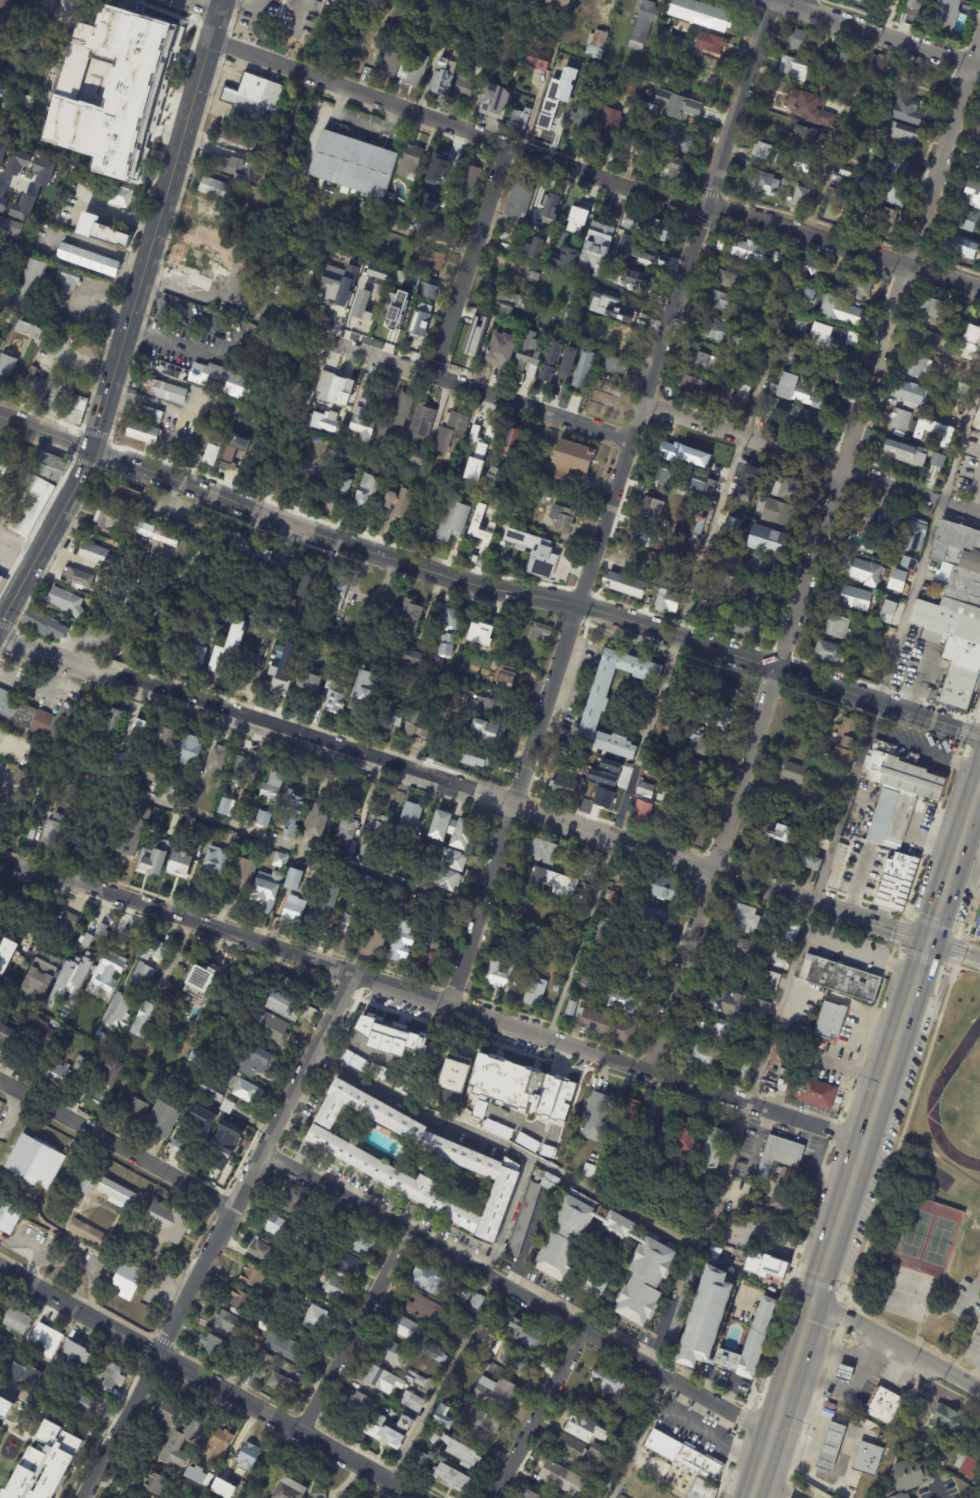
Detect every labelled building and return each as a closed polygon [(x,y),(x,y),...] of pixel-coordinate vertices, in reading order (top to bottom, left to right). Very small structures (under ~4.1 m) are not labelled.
[(7,8),(0,6),(0,0),(9,0),(7,8)] [(386,3),(388,0),(400,0),(396,8),(386,3)] [(544,8),(547,0),(571,0),(566,15),(544,8)] [(655,4),(656,4),(655,7),(661,10),(656,25),(652,23),(645,45),(644,45),(641,53),(627,48),(630,41),(629,40),(640,9),(635,7),(638,0),(643,1),(643,0),(655,4)] [(666,15),(671,0),(690,0),(732,14),(730,19),(734,20),(731,29),(728,28),(726,35),(693,24),(693,25),(689,24),(689,23),(666,15)] [(917,18),(922,2),(916,0),(907,0),(903,13),(917,18)] [(939,16),(945,0),(948,0),(960,4),(960,6),(962,7),(961,9),(960,13),(958,12),(954,24),(956,24),(954,30),(952,29),(950,36),(930,29),(935,14),(939,16)] [(186,26),(178,53),(174,52),(166,79),(171,80),(156,133),(151,131),(146,148),(137,180),(131,178),(130,182),(91,171),(95,156),(41,141),(76,19),(98,25),(104,2),(186,26)] [(20,9),(34,13),(31,23),(15,19),(17,12),(19,12),(20,9)] [(631,13),(637,15),(635,21),(629,19),(631,13)] [(571,36),(576,21),(585,24),(580,39),(571,36)] [(601,31),(607,33),(602,52),(604,52),(601,61),(588,57),(591,44),(587,43),(589,34),(594,35),(595,30),(601,31)] [(786,47),(790,33),(795,35),(797,30),(824,39),(818,58),(786,47)] [(728,41),(726,49),(722,47),(720,56),(694,48),(699,32),(728,41)] [(34,37),(29,52),(16,48),(21,33),(34,37)] [(851,44),(857,46),(856,49),(861,51),(856,67),(854,66),(853,70),(839,66),(840,62),(839,62),(843,46),(849,47),(850,43),(851,44)] [(394,82),(378,76),(387,50),(403,55),(394,82)] [(621,53),(616,67),(609,65),(614,51),(621,53)] [(429,59),(419,90),(404,85),(405,81),(397,79),(403,61),(413,64),(416,54),(429,59)] [(547,72),(547,73),(523,66),(526,54),(550,61),(547,72)] [(885,57),(886,57),(885,59),(891,61),(885,80),(867,74),(873,55),(879,57),(880,55),(885,57)] [(808,72),(805,83),(795,81),(796,78),(778,73),(783,56),(810,64),(808,72)] [(446,61),(458,65),(453,77),(455,78),(447,99),(428,93),(440,59),(446,61)] [(602,85),(592,82),(596,69),(610,73),(606,86),(602,85)] [(635,69),(643,72),(641,78),(633,75),(635,69)] [(280,83),(270,114),(234,101),(221,97),(225,86),(238,91),(245,71),(280,83)] [(472,77),(470,82),(476,84),(470,99),(469,98),(468,102),(459,99),(460,96),(453,93),(461,71),(472,76),(472,77)] [(590,76),(587,83),(584,82),(585,80),(582,79),(583,74),(590,76)] [(629,79),(639,82),(634,97),(624,94),(629,79)] [(503,118),(509,88),(485,83),(479,113),(503,118)] [(817,89),(819,83),(827,85),(824,93),(817,91),(817,89)] [(893,84),(903,87),(900,95),(896,93),(896,91),(892,90),(893,84)] [(826,101),(823,112),(836,116),(832,130),(821,126),(820,127),(817,126),(818,125),(811,123),(811,124),(806,122),(801,120),(801,118),(793,115),(795,109),(784,105),(784,104),(782,103),(784,96),(789,97),(791,89),(827,100),(826,101)] [(20,94),(34,99),(31,110),(16,105),(20,94)] [(918,111),(918,112),(916,112),(915,113),(918,114),(915,125),(884,116),(889,101),(896,104),(899,96),(920,102),(918,111)] [(234,101),(231,110),(267,122),(270,114),(234,101)] [(593,105),(583,135),(581,134),(580,138),(572,135),(573,131),(571,131),(574,122),(569,121),(572,113),(577,114),(582,101),(593,105)] [(1,102),(12,105),(11,111),(0,108),(1,102)] [(690,106),(697,108),(696,111),(703,114),(701,122),(699,122),(697,129),(665,118),(669,105),(678,108),(679,106),(689,109),(690,105),(690,106)] [(614,136),(611,145),(606,144),(604,148),(596,145),(598,140),(595,139),(604,107),(622,113),(620,120),(622,120),(618,134),(615,134),(614,136)] [(531,110),(524,133),(518,131),(517,134),(509,131),(511,128),(506,126),(511,109),(523,113),(525,108),(531,110)] [(640,114),(637,121),(632,119),(634,112),(640,114)] [(548,141),(540,138),(541,135),(535,133),(540,117),(557,122),(552,138),(550,138),(549,141),(548,141)] [(921,139),(920,143),(917,142),(915,149),(898,143),(899,142),(888,138),(892,127),(890,127),(892,122),(920,131),(919,136),(922,138),(921,139)] [(251,133),(252,134),(246,149),(218,138),(219,135),(216,134),(220,123),(223,124),(223,123),(251,133)] [(793,146),(795,138),(793,137),(796,126),(812,131),(812,130),(820,132),(814,152),(793,146)] [(325,127),(397,151),(382,197),(307,172),(322,127),(325,127)] [(680,130),(681,131),(680,133),(696,139),(690,155),(670,147),(668,153),(653,147),(657,135),(668,138),(672,127),(680,130)] [(780,150),(776,164),(751,156),(755,144),(757,145),(758,143),(780,150)] [(414,147),(424,150),(416,176),(408,174),(411,166),(401,163),(407,145),(414,147)] [(25,163),(20,162),(17,173),(4,168),(5,163),(11,149),(28,153),(25,163)] [(240,181),(234,179),(234,176),(201,166),(204,154),(210,156),(210,155),(230,160),(231,156),(240,158),(239,160),(244,161),(241,172),(236,170),(235,175),(241,176),(240,181)] [(450,163),(452,164),(444,190),(437,188),(438,183),(431,181),(438,159),(440,160),(441,156),(451,159),(450,163)] [(813,161),(808,176),(805,175),(804,179),(797,177),(798,173),(792,171),(797,156),(813,161)] [(908,181),(907,185),(875,176),(880,159),(887,161),(888,156),(910,162),(908,172),(910,172),(908,181)] [(35,183),(47,187),(55,163),(37,157),(32,171),(38,173),(35,183)] [(688,163),(680,184),(676,182),(676,183),(655,175),(658,168),(652,165),(655,157),(669,162),(671,157),(688,163)] [(979,159),(979,179),(968,175),(974,157),(979,159)] [(472,167),(482,170),(472,201),(464,199),(462,206),(452,202),(456,188),(459,189),(466,165),(472,167)] [(787,172),(793,175),(793,176),(796,177),(794,180),(791,179),(791,180),(785,177),(786,177),(783,175),(784,172),(787,173),(787,172)] [(756,193),(762,173),(775,177),(774,180),(780,182),(776,198),(774,199),(771,198),(756,193)] [(225,202),(197,192),(202,176),(230,186),(225,202)] [(906,190),(905,195),(908,196),(905,203),(902,202),(900,208),(882,202),(884,195),(864,192),(866,180),(884,183),(906,190)] [(969,180),(979,184),(979,211),(964,206),(962,205),(964,199),(963,199),(969,180)] [(528,184),(535,186),(523,224),(519,222),(518,225),(508,222),(509,218),(504,216),(514,185),(520,186),(521,182),(528,184)] [(133,191),(131,197),(135,198),(133,206),(129,205),(127,210),(94,200),(96,194),(92,193),(95,186),(112,191),(113,185),(133,191)] [(800,208),(792,205),(798,187),(811,191),(805,210),(800,208)] [(19,204),(13,202),(9,215),(28,221),(36,198),(23,193),(19,204)] [(393,195),(396,196),(394,204),(386,201),(388,194),(393,195)] [(542,194),(563,201),(557,218),(552,217),(552,220),(540,216),(541,213),(536,212),(541,194),(542,194)] [(219,223),(223,207),(195,200),(191,215),(219,223)] [(860,201),(899,213),(892,235),(880,232),(881,228),(876,226),(876,225),(854,219),(860,201)] [(361,202),(376,207),(374,214),(359,209),(361,202)] [(591,210),(582,237),(565,232),(574,205),(591,210)] [(978,213),(979,214),(979,235),(974,233),(973,234),(952,226),(958,209),(977,215),(978,213)] [(130,235),(126,247),(77,232),(84,210),(101,216),(99,222),(113,226),(112,229),(130,235)] [(630,212),(645,218),(638,236),(622,230),(630,212)] [(648,217),(668,223),(663,241),(642,235),(647,216),(648,217)] [(18,237),(0,231),(0,218),(22,226),(18,237)] [(452,245),(419,235),(423,219),(457,228),(452,245)] [(602,226),(615,230),(602,273),(579,266),(592,223),(602,226)] [(623,233),(631,236),(629,241),(621,238),(623,233)] [(979,245),(974,261),(941,251),(947,233),(973,241),(973,243),(979,245)] [(739,242),(747,244),(748,241),(754,243),(753,246),(766,250),(761,265),(726,254),(726,256),(719,254),(720,252),(716,251),(720,235),(725,237),(725,234),(732,236),(731,239),(739,242)] [(662,263),(661,270),(654,268),(655,266),(628,259),(634,239),(661,247),(660,253),(665,254),(662,263)] [(530,242),(539,245),(534,258),(521,253),(522,250),(516,248),(516,247),(511,245),(512,241),(517,242),(518,242),(524,244),(525,240),(530,242)] [(555,243),(561,244),(558,253),(552,251),(555,243)] [(62,244),(120,264),(115,280),(108,277),(57,259),(62,244)] [(232,256),(187,244),(185,253),(177,251),(172,269),(161,266),(157,284),(184,291),(186,285),(209,291),(212,279),(225,282),(232,256)] [(573,269),(576,249),(562,247),(560,255),(549,253),(546,264),(573,269)] [(446,262),(444,266),(443,265),(441,272),(418,265),(420,260),(419,260),(420,257),(421,257),(423,249),(446,256),(444,261),(446,262)] [(366,253),(365,261),(357,261),(358,252),(366,253)] [(47,265),(32,316),(12,309),(26,259),(47,265)] [(610,259),(618,261),(616,268),(607,265),(610,259)] [(809,261),(823,265),(818,279),(802,273),(807,260),(809,261)] [(358,267),(345,263),(342,274),(324,269),(321,282),(328,284),(323,300),(346,307),(358,267)] [(386,280),(389,271),(369,265),(366,274),(386,280)] [(654,291),(650,301),(630,295),(631,292),(616,288),(623,267),(637,271),(636,275),(656,282),(654,291)] [(81,276),(78,285),(77,284),(74,294),(70,293),(68,297),(56,293),(57,289),(53,288),(59,269),(81,276)] [(377,273),(373,287),(377,288),(376,294),(382,295),(373,323),(371,322),(370,326),(358,322),(359,319),(357,318),(361,305),(352,302),(358,282),(362,283),(366,270),(377,273)] [(721,271),(722,271),(722,272),(737,277),(732,291),(715,285),(717,279),(716,278),(719,270),(721,271)] [(530,279),(529,279),(531,272),(540,275),(538,282),(530,279)] [(605,274),(612,276),(609,287),(602,285),(605,274)] [(853,276),(856,276),(874,282),(869,299),(864,297),(862,303),(846,298),(848,292),(847,292),(852,275),(853,276)] [(435,300),(439,287),(423,283),(419,296),(435,300)] [(808,287),(803,304),(792,301),(797,284),(808,287)] [(587,310),(630,323),(632,315),(619,310),(623,297),(593,288),(587,310)] [(812,301),(815,291),(801,288),(799,298),(812,301)] [(514,294),(514,295),(515,293),(522,295),(522,296),(523,297),(522,301),(529,303),(525,314),(517,311),(516,315),(512,314),(511,319),(497,315),(499,309),(485,304),(489,290),(492,291),(493,290),(512,296),(513,294),(514,294)] [(723,295),(739,300),(736,312),(729,309),(729,311),(723,309),(722,313),(706,308),(709,300),(707,300),(709,294),(711,295),(712,291),(723,295)] [(570,298),(576,301),(573,308),(567,305),(570,298)] [(945,304),(940,321),(918,314),(921,303),(924,303),(926,298),(945,304)] [(646,314),(644,320),(640,319),(638,325),(614,318),(617,311),(613,309),(615,302),(646,312),(646,314)] [(423,305),(421,312),(414,310),(416,303),(423,305)] [(850,307),(864,312),(859,328),(839,322),(841,317),(839,316),(841,309),(843,309),(844,305),(850,307)] [(574,312),(570,324),(562,321),(566,309),(574,312)] [(400,315),(395,335),(384,332),(385,329),(379,327),(384,310),(400,315)] [(9,312),(18,316),(15,322),(6,318),(9,312)] [(978,314),(979,315),(979,341),(977,340),(975,346),(965,343),(973,317),(976,318),(978,314)] [(486,315),(494,318),(492,323),(484,320),(486,315)] [(432,321),(427,340),(423,339),(422,343),(414,341),(416,336),(407,334),(411,321),(419,323),(420,318),(432,321)] [(965,325),(958,347),(946,344),(949,333),(948,333),(952,320),(965,325)] [(34,337),(32,336),(33,335),(29,334),(29,335),(17,331),(20,321),(32,325),(32,324),(38,325),(37,327),(44,331),(39,340),(34,337)] [(745,333),(738,354),(723,350),(725,345),(697,336),(700,328),(701,328),(703,321),(719,326),(720,323),(733,327),(732,328),(745,332),(745,333)] [(635,342),(630,355),(601,346),(609,323),(638,333),(635,342)] [(773,327),(771,334),(759,330),(762,323),(773,327)] [(857,336),(854,347),(850,346),(848,352),(852,353),(850,359),(828,352),(830,345),(820,342),(825,325),(857,336)] [(272,331),(250,326),(247,340),(268,345),(272,331)] [(810,346),(795,342),(795,339),(783,335),(786,326),(802,330),(800,335),(812,339),(810,346)] [(921,330),(936,334),(935,335),(941,337),(936,353),(908,345),(910,336),(912,337),(915,328),(921,330)] [(515,364),(527,367),(525,376),(534,378),(540,353),(533,352),(538,333),(524,329),(515,364)] [(485,335),(486,335),(478,359),(459,352),(465,335),(474,338),(476,332),(485,335)] [(540,333),(548,335),(546,342),(538,339),(540,333)] [(507,336),(518,339),(509,367),(499,364),(498,366),(485,362),(494,334),(503,337),(504,335),(507,336)] [(95,359),(95,360),(74,352),(79,337),(100,344),(95,359)] [(560,337),(566,339),(563,347),(558,345),(560,337)] [(562,341),(549,338),(538,380),(551,383),(562,341)] [(793,363),(782,360),(784,350),(787,350),(788,344),(798,347),(798,349),(808,351),(807,359),(795,356),(793,363)] [(577,349),(566,345),(556,377),(567,381),(577,349)] [(972,346),(979,348),(979,362),(979,366),(967,363),(972,346)] [(585,390),(593,352),(579,350),(572,387),(585,390)] [(694,351),(710,357),(705,371),(688,365),(689,360),(685,359),(687,353),(691,355),(692,351),(694,351)] [(5,392),(0,390),(0,354),(5,356),(17,361),(5,392)] [(629,368),(627,372),(624,371),(623,375),(601,368),(603,360),(598,359),(600,354),(626,362),(626,365),(629,366),(629,368)] [(901,366),(904,358),(905,359),(906,354),(933,362),(927,383),(899,374),(901,366)] [(576,359),(563,399),(554,396),(567,356),(576,359)] [(529,366),(528,369),(538,372),(533,387),(515,381),(522,358),(530,361),(529,366)] [(732,362),(730,368),(724,366),(726,360),(732,362)] [(822,362),(846,370),(843,380),(839,380),(837,386),(816,379),(822,362)] [(218,367),(218,366),(249,377),(241,400),(223,393),(226,384),(207,378),(204,387),(187,381),(190,373),(201,376),(204,366),(217,371),(218,367)] [(34,368),(37,369),(34,377),(46,382),(39,401),(21,395),(31,367),(34,368)] [(722,375),(725,367),(731,369),(728,377),(722,375)] [(540,390),(540,389),(545,368),(558,371),(553,392),(540,390)] [(354,380),(320,371),(313,398),(346,407),(354,380)] [(56,384),(61,372),(67,374),(61,386),(56,384)] [(785,374),(800,379),(797,386),(812,391),(814,385),(834,392),(826,414),(811,408),(812,407),(793,400),(792,403),(775,397),(776,395),(768,392),(771,384),(779,386),(784,373),(785,374)] [(728,396),(724,409),(711,404),(708,413),(703,412),(705,406),(699,404),(700,402),(684,397),(685,396),(678,393),(684,376),(693,379),(695,375),(712,381),(710,388),(719,391),(720,388),(730,391),(728,396)] [(77,380),(75,388),(69,387),(71,378),(77,380)] [(184,403),(182,407),(142,394),(144,389),(141,388),(142,383),(146,384),(147,379),(187,391),(184,403)] [(328,386),(325,396),(336,399),(337,396),(349,401),(338,430),(340,431),(337,439),(323,434),(324,433),(304,426),(305,425),(311,423),(318,416),(324,406),(325,401),(321,400),(323,396),(316,394),(322,379),(330,381),(328,386)] [(588,383),(582,405),(573,402),(576,389),(574,388),(577,380),(588,383)] [(932,397),(929,407),(923,405),(922,408),(919,407),(918,412),(903,408),(905,402),(895,399),(898,388),(901,388),(903,383),(911,385),(911,384),(920,387),(919,388),(926,390),(926,391),(933,393),(932,397)] [(48,399),(54,384),(61,387),(54,402),(48,399)] [(947,390),(949,385),(959,388),(960,385),(970,388),(968,398),(957,395),(957,393),(947,390)] [(738,391),(751,396),(745,412),(733,408),(738,391)] [(405,394),(408,395),(408,397),(415,399),(408,422),(405,421),(403,428),(390,424),(400,393),(405,394)] [(73,395),(89,400),(81,425),(41,412),(44,401),(68,409),(73,395)] [(366,399),(380,404),(374,423),(376,423),(368,446),(357,442),(359,435),(348,431),(359,397),(366,399)] [(953,403),(954,399),(968,404),(962,419),(949,414),(953,403)] [(436,413),(428,442),(424,440),(421,449),(405,444),(418,403),(429,406),(427,410),(436,413)] [(163,415),(159,426),(140,419),(144,406),(164,413),(163,415)] [(832,419),(826,437),(785,425),(791,406),(832,419)] [(914,426),(911,436),(888,428),(891,421),(888,420),(890,414),(892,415),(894,409),(917,417),(914,426)] [(240,410),(249,413),(245,425),(235,421),(240,410)] [(454,413),(471,418),(465,439),(456,436),(455,437),(452,436),(452,438),(459,440),(457,448),(450,445),(447,457),(433,453),(440,428),(442,428),(446,414),(450,415),(451,412),(454,413)] [(939,417),(942,418),(943,420),(942,424),(940,425),(936,424),(935,422),(937,417),(939,417)] [(483,421),(494,425),(495,423),(500,424),(496,436),(494,435),(488,451),(478,448),(479,445),(472,443),(479,420),(483,421)] [(160,432),(162,432),(160,438),(157,437),(154,450),(145,447),(146,445),(124,438),(129,422),(159,431),(160,432)] [(171,423),(178,424),(176,432),(169,431),(171,423)] [(382,424),(389,426),(382,446),(374,443),(381,423),(382,424)] [(468,441),(475,442),(479,426),(472,424),(468,441)] [(519,432),(525,434),(520,453),(514,451),(511,461),(502,458),(501,457),(498,456),(499,454),(496,453),(500,442),(502,443),(503,440),(501,439),(504,428),(519,432)] [(939,448),(943,436),(956,440),(952,454),(939,450),(939,448)] [(210,470),(205,469),(206,466),(201,464),(208,445),(209,442),(213,444),(215,437),(221,439),(218,449),(220,450),(212,471),(210,470)] [(567,442),(596,451),(594,459),(593,458),(588,475),(568,469),(563,485),(553,482),(558,466),(552,464),(560,440),(567,442)] [(900,442),(895,461),(880,457),(881,453),(879,453),(880,447),(883,448),(884,442),(891,444),(892,440),(900,442)] [(483,460),(488,445),(478,442),(473,457),(483,460)] [(686,450),(683,461),(678,460),(676,465),(655,459),(659,442),(686,450)] [(237,458),(232,473),(227,471),(225,476),(217,473),(224,451),(226,452),(227,448),(234,451),(233,454),(234,454),(234,456),(237,457),(237,458)] [(340,449),(358,454),(358,455),(361,456),(359,466),(354,465),(354,466),(337,461),(340,449)] [(69,462),(25,540),(4,527),(24,492),(18,489),(40,451),(69,462)] [(420,454),(427,456),(423,469),(408,466),(412,452),(420,454)] [(945,456),(932,452),(928,465),(941,468),(945,456)] [(484,461),(469,457),(463,477),(478,482),(484,461)] [(740,465),(758,471),(754,483),(735,477),(739,465),(740,465)] [(298,471),(291,497),(279,494),(281,485),(275,484),(280,466),(298,471)] [(499,469),(491,466),(487,477),(495,480),(499,469)] [(664,489),(651,485),(656,467),(670,471),(664,489)] [(496,486),(486,483),(488,479),(489,479),(492,472),(500,475),(496,483),(497,483),(496,486)] [(716,481),(690,473),(685,490),(710,499),(716,481)] [(361,515),(352,511),(364,475),(383,481),(372,511),(364,508),(361,515)] [(428,494),(421,492),(426,477),(438,481),(433,496),(428,494)] [(334,510),(323,507),(328,492),(331,493),(336,478),(352,484),(347,497),(349,497),(344,514),(334,510)] [(795,481),(805,484),(799,505),(771,497),(775,483),(778,484),(779,478),(784,479),(784,478),(795,481)] [(102,479),(141,494),(134,512),(109,503),(108,504),(94,499),(102,479)] [(305,497),(303,497),(309,479),(323,483),(317,501),(305,497)] [(415,494),(406,520),(393,516),(394,511),(392,510),(391,511),(385,509),(387,504),(386,500),(392,482),(397,484),(398,482),(407,485),(405,490),(415,494)] [(447,488),(443,499),(436,497),(440,485),(447,488)] [(551,499),(550,504),(547,503),(546,506),(530,502),(534,489),(550,493),(549,498),(552,498),(551,499)] [(752,501),(752,502),(741,499),(743,492),(754,495),(752,501)] [(646,497),(665,503),(659,523),(640,517),(641,511),(638,510),(641,502),(643,503),(645,497),(646,497)] [(768,499),(795,508),(787,530),(761,521),(763,515),(756,513),(759,504),(762,505),(763,503),(766,504),(767,499),(768,499)] [(464,506),(472,509),(463,536),(461,536),(460,540),(452,537),(448,546),(434,541),(449,500),(464,506)] [(575,512),(573,523),(575,524),(574,528),(571,527),(569,536),(553,532),(556,521),(549,519),(553,505),(576,511),(575,512)] [(863,533),(862,536),(848,532),(856,505),(863,507),(863,506),(871,509),(871,511),(873,511),(866,531),(864,530),(863,533)] [(485,557),(479,555),(483,543),(468,538),(479,506),(487,509),(486,513),(498,517),(495,524),(483,520),(479,532),(486,534),(490,524),(497,526),(486,558),(485,557)] [(177,548),(121,529),(119,532),(104,527),(104,529),(95,527),(96,523),(92,522),(96,509),(101,510),(101,508),(182,535),(178,548),(177,548)] [(881,529),(883,524),(882,524),(885,514),(888,515),(889,512),(902,517),(901,520),(904,521),(895,548),(885,545),(888,537),(884,536),(886,531),(881,530),(881,529)] [(204,515),(207,516),(206,520),(208,521),(206,525),(209,526),(206,532),(204,531),(202,536),(192,532),(198,516),(200,517),(201,514),(204,515)] [(734,533),(734,534),(721,530),(724,518),(737,522),(734,533)] [(919,522),(928,525),(927,529),(928,529),(921,554),(903,549),(912,520),(919,522)] [(433,528),(424,550),(419,548),(418,551),(412,549),(413,546),(409,545),(418,522),(433,528)] [(686,522),(695,526),(691,535),(682,531),(686,522)] [(942,523),(979,535),(979,681),(969,716),(939,706),(952,664),(942,660),(948,644),(940,642),(939,646),(921,640),(924,630),(909,625),(916,601),(940,609),(943,598),(937,596),(941,584),(934,582),(937,572),(940,573),(943,565),(930,561),(942,523)] [(756,548),(763,526),(774,529),(773,531),(786,535),(781,550),(777,549),(775,556),(755,550),(756,548)] [(525,572),(551,579),(557,556),(550,554),(553,542),(506,528),(502,544),(531,552),(525,572)] [(655,534),(654,541),(666,544),(662,557),(646,553),(648,548),(644,547),(645,542),(643,541),(641,546),(639,545),(638,548),(630,546),(631,542),(628,541),(630,534),(634,535),(635,529),(655,534)] [(100,547),(109,550),(108,555),(116,558),(113,569),(77,557),(82,542),(86,543),(86,542),(100,547)] [(866,553),(869,542),(876,544),(872,555),(866,553)] [(716,544),(732,549),(727,564),(711,558),(716,544)] [(846,550),(848,544),(860,548),(858,556),(845,551),(846,550)] [(270,552),(262,573),(248,567),(253,555),(257,557),(260,548),(270,552)] [(901,554),(916,559),(912,570),(897,565),(901,554)] [(775,580),(773,589),(746,581),(750,568),(748,568),(750,561),(752,562),(754,557),(761,559),(760,562),(774,567),(773,570),(778,572),(775,580)] [(879,579),(879,580),(880,581),(877,591),(863,587),(864,584),(840,576),(846,557),(882,568),(879,579)] [(286,560),(295,563),(294,568),(295,568),(291,582),(266,574),(271,560),(282,564),(283,559),(286,560)] [(322,569),(315,593),(300,589),(308,564),(322,569)] [(60,579),(64,567),(67,568),(67,567),(94,576),(89,589),(60,579)] [(901,592),(907,572),(892,568),(886,588),(901,592)] [(648,586),(643,602),(641,602),(640,603),(635,602),(636,600),(604,590),(605,585),(602,584),(605,577),(607,578),(609,573),(648,586)] [(349,585),(339,611),(325,606),(330,594),(329,593),(334,579),(349,584),(349,585)] [(769,591),(763,615),(737,608),(741,596),(730,593),(732,584),(735,585),(736,581),(769,591)] [(834,596),(837,585),(873,595),(868,615),(831,605),(834,596)] [(43,607),(53,586),(83,600),(80,606),(85,614),(75,620),(70,611),(67,610),(64,616),(43,607)] [(670,614),(665,612),(664,615),(655,612),(656,609),(654,608),(659,590),(681,596),(676,615),(670,614)] [(415,603),(415,605),(424,608),(415,636),(412,634),(409,642),(393,636),(405,598),(416,601),(415,603)] [(896,602),(892,615),(890,615),(888,621),(876,617),(879,609),(880,610),(884,598),(896,602)] [(717,606),(711,627),(695,622),(700,606),(701,607),(702,603),(710,606),(710,604),(717,606)] [(31,606),(53,618),(54,616),(58,619),(57,621),(59,622),(58,623),(60,624),(55,632),(53,631),(50,636),(43,632),(42,635),(20,624),(30,606),(31,606)] [(271,606),(286,610),(283,620),(269,616),(271,606)] [(326,609),(324,618),(317,616),(319,607),(326,609)] [(117,608),(127,611),(123,622),(114,619),(117,608)] [(448,608),(466,614),(462,625),(464,626),(462,631),(460,631),(458,639),(455,638),(453,644),(453,652),(454,652),(454,654),(452,654),(452,657),(451,657),(451,659),(445,659),(445,656),(438,656),(439,644),(440,635),(445,635),(438,633),(446,608),(448,608)] [(764,625),(761,636),(757,634),(755,641),(722,631),(725,620),(721,618),(722,613),(726,614),(728,609),(733,611),(732,615),(764,625)] [(831,616),(851,622),(844,643),(824,636),(826,630),(823,629),(825,621),(829,622),(831,616)] [(236,619),(245,622),(243,626),(245,627),(235,661),(225,658),(218,679),(206,675),(207,670),(214,647),(223,650),(233,618),(236,619)] [(98,619),(110,622),(109,627),(96,624),(98,619)] [(489,623),(495,625),(491,638),(493,638),(491,646),(467,639),(473,621),(480,623),(481,621),(489,623)] [(553,627),(549,642),(542,639),(541,642),(530,638),(535,622),(553,627)] [(343,627),(341,634),(328,632),(330,624),(343,627)] [(304,634),(301,640),(296,637),(299,631),(304,634)] [(177,644),(173,660),(159,656),(164,641),(177,644)] [(814,658),(819,642),(844,650),(839,667),(814,660),(814,658)] [(206,651),(200,672),(194,671),(193,672),(185,670),(192,647),(206,651)] [(405,648),(424,655),(420,668),(400,661),(405,648)] [(609,700),(604,713),(602,713),(596,732),(612,737),(612,735),(627,739),(626,742),(632,744),(631,747),(637,749),(633,761),(575,743),(605,649),(663,667),(659,681),(653,679),(652,682),(646,680),(645,682),(632,678),(632,675),(616,670),(607,699),(609,700)] [(251,652),(259,653),(258,660),(264,661),(261,675),(240,671),(244,650),(251,652)] [(292,680),(288,679),(282,697),(266,692),(278,656),(290,660),(292,656),(299,658),(292,680)] [(678,665),(695,670),(691,684),(674,679),(678,665)] [(360,670),(376,675),(371,691),(372,691),(369,702),(368,702),(367,707),(350,702),(351,697),(353,687),(354,687),(359,670),(360,670)] [(503,671),(516,674),(512,688),(497,684),(501,670),(503,671)] [(301,672),(321,678),(317,693),(295,686),(296,682),(295,682),(296,678),(298,679),(300,671),(301,672)] [(717,678),(740,686),(735,701),(711,694),(713,688),(711,687),(714,677),(717,678)] [(347,691),(342,704),(344,704),(343,710),(340,709),(339,714),(331,712),(330,713),(322,710),(329,690),(333,691),(335,684),(347,688),(347,691)] [(4,727),(0,724),(0,689),(21,701),(20,702),(54,716),(60,706),(71,713),(55,742),(29,727),(28,730),(5,726),(4,727)] [(666,704),(669,692),(680,695),(677,707),(666,704)] [(468,699),(477,702),(479,696),(496,701),(492,715),(489,714),(487,718),(464,712),(468,699)] [(391,703),(390,708),(405,713),(400,728),(382,722),(379,730),(373,728),(382,699),(392,702),(391,703)] [(733,716),(731,724),(728,724),(725,732),(705,726),(707,719),(699,717),(704,700),(732,709),(731,715),(733,716)] [(120,721),(117,730),(112,729),(110,734),(103,731),(105,726),(100,724),(107,707),(123,713),(120,721)] [(425,738),(413,735),(412,738),(403,735),(405,728),(404,728),(408,716),(409,717),(411,710),(421,713),(418,722),(429,725),(425,738)] [(860,722),(851,752),(854,753),(850,768),(847,767),(845,773),(839,771),(841,765),(832,763),(837,747),(840,748),(843,738),(838,736),(844,717),(860,722)] [(503,737),(500,747),(493,745),(492,751),(477,746),(479,740),(469,737),(469,736),(464,734),(467,722),(473,724),(475,718),(500,727),(506,729),(503,737)] [(136,719),(148,723),(141,747),(127,743),(134,719),(136,719)] [(443,724),(440,733),(434,731),(437,722),(443,724)] [(158,726),(174,731),(169,745),(163,743),(161,749),(151,746),(158,726)] [(201,746),(195,764),(186,761),(185,766),(181,765),(183,760),(177,758),(175,762),(171,761),(173,754),(175,754),(180,739),(182,740),(184,734),(201,740),(199,746),(201,746)] [(709,736),(718,739),(716,746),(721,748),(717,762),(694,754),(695,751),(688,748),(691,740),(690,739),(691,735),(693,736),(693,734),(700,737),(701,734),(709,736)] [(896,745),(872,740),(870,750),(894,754),(896,745)] [(221,746),(225,748),(224,750),(228,752),(219,775),(209,772),(211,767),(206,765),(213,746),(216,748),(217,745),(221,746)] [(489,762),(485,771),(478,768),(478,767),(465,762),(469,749),(491,757),(489,762)] [(937,774),(951,779),(942,805),(860,778),(869,750),(873,751),(873,750),(901,759),(900,762),(937,774)] [(243,753),(248,755),(247,759),(252,760),(246,779),(229,774),(236,755),(240,757),(241,753),(243,753)] [(599,756),(597,765),(588,762),(590,754),(599,756)] [(711,768),(708,775),(712,776),(709,785),(705,783),(703,788),(693,785),(695,780),(684,776),(690,758),(712,765),(711,768)] [(788,762),(808,769),(801,787),(777,779),(783,761),(788,762)] [(28,772),(22,786),(10,780),(17,767),(28,772)] [(274,772),(284,774),(277,803),(271,801),(270,803),(266,802),(267,799),(259,798),(263,783),(267,784),(270,771),(274,772)] [(155,790),(142,786),(144,780),(143,779),(145,773),(160,777),(156,790),(155,790)] [(578,785),(573,801),(552,795),(553,789),(549,788),(551,781),(555,783),(557,776),(579,782),(578,785)] [(640,782),(656,787),(651,800),(635,795),(640,782)] [(832,783),(843,786),(839,797),(829,793),(832,783)] [(657,800),(661,789),(665,790),(666,786),(674,788),(675,785),(682,788),(681,789),(693,793),(688,811),(657,800)] [(807,802),(803,816),(769,805),(775,787),(801,795),(799,799),(807,802)] [(294,792),(293,795),(295,796),(305,799),(301,815),(302,815),(301,817),(300,817),(299,820),(300,821),(299,822),(297,822),(296,825),(299,827),(295,840),(283,836),(287,823),(286,823),(292,800),(285,798),(288,789),(294,791),(294,792)] [(884,789),(917,801),(900,852),(866,841),(884,789)] [(198,796),(193,808),(186,806),(191,794),(198,796)] [(813,795),(825,799),(822,811),(808,806),(812,795),(813,795)] [(652,805),(646,828),(630,823),(637,800),(652,805)] [(423,806),(415,834),(398,828),(405,802),(416,805),(417,804),(423,806)] [(317,804),(338,811),(335,820),(329,817),(322,839),(305,834),(309,824),(307,824),(310,816),(311,816),(315,803),(317,804)] [(150,811),(143,836),(140,836),(134,858),(114,852),(127,805),(150,811)] [(451,814),(452,814),(451,818),(458,821),(459,817),(473,822),(471,828),(473,829),(468,844),(465,851),(449,846),(452,834),(446,832),(443,842),(427,836),(437,809),(451,814)] [(267,827),(255,824),(259,811),(272,814),(268,828),(267,827)] [(47,846),(38,843),(45,820),(50,821),(52,813),(64,816),(61,826),(62,827),(61,833),(58,832),(53,848),(47,846)] [(358,822),(359,822),(357,828),(362,830),(358,842),(353,840),(352,841),(348,840),(347,842),(344,841),(345,839),(336,836),(343,817),(347,818),(348,815),(355,817),(354,820),(358,822)] [(378,817),(382,818),(382,816),(394,820),(391,829),(390,828),(381,858),(367,854),(366,857),(360,855),(371,815),(378,817)] [(683,844),(676,842),(680,831),(691,835),(695,822),(711,827),(702,851),(683,844)] [(207,827),(205,833),(194,830),(196,824),(207,827)] [(794,831),(796,831),(797,830),(820,838),(815,853),(800,848),(801,845),(795,843),(794,846),(766,837),(768,832),(776,835),(779,825),(794,831)] [(76,847),(74,855),(57,849),(64,829),(80,834),(76,847)] [(537,839),(560,846),(553,867),(534,861),(535,858),(528,855),(528,854),(525,854),(526,852),(525,852),(524,850),(525,847),(527,846),(529,842),(532,843),(534,838),(537,839)] [(164,841),(170,842),(159,877),(152,875),(152,877),(148,876),(147,877),(133,872),(141,847),(152,851),(152,849),(159,851),(162,840),(164,841)] [(788,852),(782,869),(751,858),(756,841),(788,852)] [(219,849),(230,853),(224,872),(223,872),(221,876),(207,871),(208,869),(202,867),(209,846),(219,849)] [(467,860),(462,873),(439,866),(441,858),(444,848),(462,854),(462,856),(468,858),(467,860)] [(178,877),(166,873),(166,871),(172,852),(179,854),(179,851),(187,854),(186,856),(192,858),(187,875),(188,876),(186,880),(178,877)] [(272,864),(284,868),(288,855),(276,851),(272,864)] [(874,901),(882,874),(880,874),(885,858),(891,860),(894,851),(917,859),(901,910),(874,901)] [(256,858),(255,862),(258,863),(250,890),(240,886),(242,882),(240,881),(239,885),(229,882),(237,856),(241,857),(242,853),(256,858)] [(293,855),(291,864),(284,862),(286,853),(293,855)] [(817,872),(806,868),(807,867),(804,866),(803,863),(805,857),(808,857),(810,857),(810,856),(823,861),(819,872),(817,872)] [(399,862),(395,874),(384,871),(387,858),(399,862)] [(305,861),(306,862),(304,867),(296,865),(298,859),(305,861)] [(551,885),(549,895),(517,885),(522,866),(541,872),(539,880),(545,882),(545,883),(551,885)] [(577,879),(532,866),(526,887),(541,891),(543,884),(552,887),(550,893),(571,899),(577,879)] [(290,869),(303,873),(297,893),(284,888),(289,869),(290,869)] [(459,875),(459,876),(462,877),(458,889),(455,888),(453,893),(435,888),(441,869),(459,875)] [(684,884),(677,904),(648,894),(654,874),(684,884)] [(377,880),(373,893),(364,891),(368,877),(377,880)] [(572,878),(584,882),(580,893),(568,889),(572,878)] [(394,887),(402,889),(400,897),(392,894),(394,887)] [(274,893),(268,911),(251,906),(253,898),(256,898),(258,889),(263,890),(264,888),(268,889),(267,891),(274,893)] [(618,905),(621,894),(606,890),(603,901),(618,905)] [(20,895),(21,895),(17,907),(11,904),(15,893),(20,895)] [(29,895),(39,898),(37,902),(44,904),(37,925),(20,919),(29,895)] [(307,902),(299,926),(281,920),(289,895),(299,898),(298,899),(307,902)] [(334,905),(325,932),(318,930),(317,932),(308,929),(320,895),(330,898),(328,903),(334,905)] [(413,906),(410,915),(403,912),(405,904),(413,906)] [(657,909),(673,914),(670,925),(671,925),(668,932),(638,923),(643,905),(657,909)] [(743,906),(757,911),(755,916),(761,918),(757,931),(752,929),(750,936),(731,929),(733,923),(730,922),(733,910),(737,911),(739,905),(743,906)] [(59,922),(72,928),(77,918),(65,911),(59,922)] [(347,934),(339,931),(345,914),(363,920),(358,937),(347,934)] [(618,922),(611,947),(594,942),(601,921),(602,922),(603,917),(618,922)] [(801,925),(793,951),(778,946),(778,945),(770,943),(772,937),(767,936),(769,930),(773,931),(773,930),(780,932),(783,920),(801,925)] [(409,954),(407,963),(399,961),(399,963),(387,959),(397,925),(412,929),(410,936),(415,938),(412,947),(406,945),(405,949),(411,951),(409,954)] [(559,952),(556,959),(523,946),(531,926),(562,937),(559,947),(561,947),(559,952)] [(362,956),(361,956),(369,929),(387,935),(380,958),(373,956),(372,959),(362,956)] [(744,935),(751,938),(750,942),(764,947),(758,965),(740,959),(743,951),(733,947),(730,956),(723,954),(724,949),(720,948),(722,940),(726,941),(728,936),(742,940),(744,935)] [(440,941),(431,974),(421,971),(425,958),(420,956),(426,937),(440,941)] [(3,938),(0,945),(0,976),(2,977),(17,944),(3,938)] [(662,942),(654,962),(639,956),(638,960),(622,954),(626,941),(648,949),(652,939),(662,942)] [(167,946),(168,946),(161,960),(150,954),(146,961),(135,956),(142,942),(152,948),(156,941),(167,946)] [(774,948),(792,954),(789,966),(786,965),(783,974),(769,969),(772,961),(770,961),(774,948)] [(41,999),(61,960),(41,949),(20,988),(41,999)] [(74,1001),(95,955),(84,950),(78,964),(66,958),(47,999),(60,1005),(63,997),(74,1001)] [(123,959),(127,961),(120,975),(115,973),(110,983),(113,984),(108,995),(91,986),(96,976),(101,965),(99,961),(102,955),(106,955),(108,951),(123,959)] [(497,989),(493,988),(494,986),(489,985),(489,984),(482,982),(491,955),(503,959),(501,966),(508,969),(510,962),(522,966),(518,978),(521,979),(517,988),(515,988),(513,995),(502,991),(503,989),(499,988),(499,990),(497,989)] [(808,955),(882,979),(874,1004),(799,980),(807,955),(808,955)] [(720,981),(715,981),(716,970),(726,971),(726,969),(719,967),(721,959),(737,964),(731,984),(725,982),(720,981)] [(650,980),(647,991),(642,989),(641,991),(617,983),(619,976),(621,977),(624,971),(620,970),(623,960),(654,970),(651,980),(650,980)] [(120,1022),(114,1019),(110,1028),(100,1022),(116,992),(121,995),(120,996),(129,1000),(131,996),(123,992),(139,962),(144,964),(144,965),(155,971),(144,992),(138,988),(134,995),(137,996),(133,1004),(131,1003),(121,1023),(120,1022)] [(214,966),(216,968),(217,971),(205,994),(203,995),(185,985),(194,968),(197,967),(207,973),(210,967),(212,966),(214,966)] [(782,977),(777,991),(758,985),(763,970),(782,977)] [(247,971),(258,976),(254,983),(244,978),(247,971)] [(540,973),(538,979),(548,982),(540,1006),(532,1004),(531,1007),(522,1004),(531,977),(532,977),(534,972),(540,973)] [(949,976),(955,978),(953,984),(947,982),(949,976)] [(581,977),(589,980),(586,986),(579,984),(581,977)] [(288,980),(294,983),(295,981),(303,984),(303,983),(317,990),(311,1001),(283,988),(287,979),(288,980)] [(11,983),(17,986),(12,996),(6,992),(11,983)] [(555,984),(560,986),(558,993),(552,991),(555,984)] [(744,1006),(742,1013),(733,1010),(732,1014),(706,1007),(707,1003),(702,1001),(705,989),(711,991),(712,988),(738,995),(737,999),(746,1002),(744,1006)] [(641,1011),(639,1018),(608,1008),(610,1002),(609,1001),(611,995),(612,995),(614,989),(646,999),(642,1010),(641,1010),(641,1011)] [(298,1006),(303,1008),(295,1024),(284,1018),(284,1019),(264,1009),(272,994),(276,996),(277,994),(298,1006)] [(157,1005),(161,1007),(156,1017),(158,1018),(153,1028),(151,1027),(147,1036),(140,1032),(138,1036),(130,1033),(133,1028),(131,1027),(135,1019),(141,1006),(142,1007),(144,1002),(148,1004),(149,1001),(157,1005)] [(569,1001),(578,1003),(574,1017),(565,1014),(569,1001)] [(847,1013),(839,1038),(837,1038),(836,1042),(815,1035),(826,1002),(849,1009),(847,1013)] [(770,1013),(762,1011),(764,1003),(773,1006),(770,1013)] [(585,1009),(637,1026),(631,1046),(578,1028),(579,1027),(573,1025),(579,1008),(585,1010),(585,1009)] [(290,1025),(285,1034),(288,1036),(281,1049),(248,1031),(259,1009),(290,1025)] [(728,1022),(730,1023),(727,1031),(734,1034),(730,1044),(706,1036),(703,1042),(695,1040),(698,1033),(695,1032),(696,1029),(693,1028),(698,1016),(702,1018),(703,1014),(728,1022)] [(29,1041),(25,1039),(35,1017),(47,1023),(45,1028),(56,1033),(48,1049),(46,1048),(40,1060),(30,1055),(35,1044),(29,1041)] [(220,1025),(245,1038),(236,1055),(211,1042),(220,1025)] [(1,1047),(0,1048),(0,1026),(17,1034),(9,1051),(7,1050),(1,1047)] [(426,1044),(423,1055),(405,1050),(410,1033),(428,1037),(426,1044)] [(721,1052),(714,1071),(682,1060),(687,1047),(691,1048),(693,1043),(721,1052)] [(741,1052),(744,1043),(755,1047),(754,1049),(761,1051),(759,1058),(741,1052)] [(124,1048),(125,1049),(121,1056),(116,1054),(120,1046),(124,1048)] [(263,1074),(262,1076),(255,1073),(252,1080),(244,1076),(247,1070),(243,1068),(253,1047),(276,1058),(270,1070),(266,1068),(263,1074)] [(337,1060),(388,1084),(394,1073),(343,1048),(337,1060)] [(189,1058),(191,1054),(196,1052),(202,1055),(203,1059),(201,1064),(195,1066),(188,1062),(189,1058)] [(111,1090),(102,1086),(106,1078),(88,1069),(96,1053),(123,1067),(111,1090)] [(528,1110),(528,1114),(565,1123),(576,1079),(478,1055),(468,1096),(528,1110)] [(78,1073),(71,1070),(78,1056),(87,1061),(80,1075),(78,1073)] [(59,1090),(49,1085),(50,1083),(43,1079),(54,1058),(62,1062),(60,1066),(62,1068),(64,1064),(70,1066),(68,1071),(69,1072),(59,1090)] [(448,1062),(469,1068),(461,1096),(462,1096),(459,1106),(454,1105),(453,1108),(449,1110),(440,1107),(437,1103),(442,1090),(438,1089),(446,1061),(448,1062)] [(745,1062),(752,1065),(750,1072),(754,1074),(751,1083),(739,1079),(744,1062),(745,1062)] [(130,1066),(137,1070),(134,1076),(127,1073),(130,1066)] [(220,1104),(198,1092),(211,1068),(233,1080),(220,1104)] [(780,1069),(788,1072),(786,1077),(778,1074),(780,1069)] [(796,1074),(839,1089),(831,1112),(784,1096),(787,1090),(784,1089),(790,1072),(796,1074)] [(336,1076),(304,1139),(476,1236),(494,1243),(520,1171),(501,1165),(502,1162),(423,1130),(425,1126),(336,1076)] [(261,1095),(259,1100),(254,1098),(251,1105),(231,1095),(239,1079),(264,1092),(261,1095)] [(595,1093),(606,1097),(606,1095),(618,1099),(603,1145),(578,1137),(593,1093),(595,1093)] [(131,1098),(149,1107),(137,1129),(119,1120),(130,1097),(131,1098)] [(644,1111),(636,1137),(615,1130),(623,1102),(626,1103),(627,1099),(643,1104),(642,1108),(644,1109),(644,1111)] [(234,1106),(229,1117),(232,1118),(226,1131),(239,1137),(229,1157),(207,1147),(209,1144),(206,1142),(207,1139),(210,1141),(212,1137),(209,1135),(220,1112),(219,1112),(224,1100),(235,1105),(234,1106)] [(169,1107),(180,1112),(165,1142),(142,1131),(157,1101),(169,1107)] [(217,1115),(189,1102),(169,1143),(187,1152),(196,1134),(205,1138),(217,1115)] [(665,1112),(672,1115),(670,1121),(663,1119),(665,1112)] [(699,1122),(700,1122),(699,1126),(700,1126),(697,1134),(699,1135),(695,1148),(693,1147),(690,1155),(682,1152),(681,1156),(672,1153),(674,1148),(671,1147),(681,1116),(699,1122)] [(512,1128),(484,1120),(482,1130),(509,1138),(512,1128)] [(709,1128),(727,1133),(722,1147),(724,1148),(717,1171),(713,1170),(713,1171),(709,1170),(709,1169),(697,1165),(709,1128)] [(34,1183),(4,1168),(22,1133),(66,1156),(48,1191),(34,1183)] [(513,1144),(552,1158),(556,1148),(517,1134),(513,1144)] [(805,1148),(799,1170),(774,1162),(767,1181),(757,1178),(769,1137),(805,1148)] [(586,1164),(597,1168),(593,1180),(582,1176),(586,1164)] [(784,1168),(814,1179),(810,1193),(779,1182),(781,1176),(776,1174),(778,1168),(783,1170),(784,1168)] [(135,1208),(134,1210),(117,1201),(114,1206),(94,1195),(105,1173),(143,1194),(135,1208)] [(543,1217),(529,1261),(508,1254),(531,1183),(540,1186),(547,1173),(561,1181),(554,1194),(547,1191),(541,1212),(544,1213),(543,1217)] [(97,1181),(89,1197),(76,1191),(84,1175),(97,1181)] [(290,1191),(302,1197),(293,1215),(277,1207),(281,1200),(283,1201),(289,1191),(290,1191)] [(552,1219),(579,1235),(594,1210),(567,1194),(552,1219)] [(773,1220),(774,1218),(767,1215),(767,1214),(764,1213),(767,1206),(769,1207),(773,1196),(801,1207),(793,1228),(773,1220)] [(194,1215),(177,1249),(157,1239),(161,1231),(143,1222),(153,1201),(172,1211),(175,1205),(194,1215)] [(10,1237),(0,1232),(0,1204),(21,1214),(10,1237)] [(602,1224),(610,1209),(636,1224),(629,1237),(625,1234),(622,1239),(604,1229),(605,1226),(602,1224)] [(273,1213),(290,1222),(287,1227),(310,1239),(307,1245),(284,1232),(279,1243),(264,1235),(267,1230),(265,1229),(268,1223),(265,1221),(269,1212),(273,1214),(273,1213)] [(680,1216),(686,1219),(682,1230),(676,1228),(680,1216)] [(75,1221),(114,1241),(108,1253),(76,1237),(75,1239),(70,1237),(72,1235),(67,1233),(74,1220),(75,1221)] [(358,1228),(378,1239),(371,1254),(361,1248),(359,1252),(353,1249),(355,1245),(349,1242),(357,1227),(358,1228)] [(550,1229),(580,1246),(560,1282),(533,1267),(535,1263),(532,1261),(550,1229)] [(626,1268),(657,1284),(661,1277),(664,1279),(672,1262),(669,1260),(676,1246),(645,1231),(626,1268)] [(263,1258),(255,1254),(257,1249),(256,1248),(261,1237),(277,1246),(269,1262),(263,1258)] [(364,1262),(359,1273),(360,1273),(357,1278),(336,1267),(340,1260),(337,1259),(342,1250),(364,1262)] [(750,1253),(772,1260),(771,1261),(789,1267),(784,1283),(767,1278),(766,1281),(759,1279),(760,1277),(744,1272),(750,1252),(750,1253)] [(350,1275),(347,1281),(327,1270),(326,1270),(314,1264),(315,1262),(308,1258),(311,1253),(330,1263),(330,1264),(350,1275)] [(445,1274),(451,1277),(439,1298),(408,1282),(419,1260),(445,1274)] [(706,1260),(674,1361),(694,1367),(697,1358),(709,1362),(734,1281),(706,1260)] [(130,1304),(109,1293),(112,1288),(110,1287),(119,1269),(121,1271),(126,1261),(146,1272),(130,1304)] [(242,1282),(238,1279),(243,1271),(244,1271),(245,1270),(242,1268),(245,1264),(247,1265),(248,1262),(272,1276),(263,1293),(242,1282)] [(566,1282),(598,1299),(608,1281),(575,1264),(566,1282)] [(348,1294),(344,1302),(326,1292),(325,1288),(322,1287),(329,1275),(352,1287),(348,1294)] [(630,1275),(611,1311),(645,1329),(664,1293),(630,1275)] [(319,1288),(315,1296),(297,1287),(301,1279),(319,1288)] [(460,1286),(472,1292),(467,1301),(464,1304),(454,1299),(456,1295),(455,1295),(460,1286)] [(236,1309),(228,1304),(231,1299),(228,1297),(234,1287),(253,1297),(244,1313),(236,1309)] [(476,1293),(484,1297),(474,1313),(465,1308),(474,1291),(476,1293)] [(452,1312),(446,1323),(432,1316),(429,1323),(400,1308),(405,1299),(412,1303),(417,1294),(452,1312)] [(735,1372),(751,1377),(778,1300),(761,1294),(735,1372)] [(316,1303),(320,1306),(319,1308),(334,1316),(323,1336),(301,1324),(312,1303),(314,1305),(315,1303),(316,1303)] [(491,1304),(492,1305),(492,1304),(498,1307),(497,1308),(500,1309),(496,1318),(484,1312),(488,1303),(491,1304)] [(6,1326),(0,1323),(0,1321),(8,1305),(9,1305),(25,1314),(24,1314),(31,1318),(23,1335),(11,1329),(9,1332),(4,1329),(6,1326)] [(235,1335),(214,1324),(217,1317),(215,1316),(217,1311),(220,1312),(221,1309),(244,1321),(236,1336),(235,1335)] [(267,1332),(256,1327),(264,1312),(274,1317),(267,1332)] [(422,1327),(421,1329),(429,1333),(423,1342),(417,1339),(416,1341),(411,1338),(410,1340),(388,1329),(397,1313),(422,1327)] [(452,1320),(455,1313),(463,1317),(460,1324),(452,1320)] [(516,1317),(547,1335),(544,1341),(546,1342),(544,1346),(541,1345),(538,1351),(503,1331),(507,1325),(509,1326),(514,1317),(516,1317)] [(40,1323),(63,1336),(50,1360),(41,1355),(45,1349),(28,1340),(38,1322),(40,1323)] [(446,1328),(442,1335),(433,1329),(437,1322),(446,1328)] [(302,1345),(303,1346),(295,1363),(263,1346),(272,1328),(283,1334),(282,1335),(302,1345)] [(201,1340),(203,1335),(207,1338),(209,1333),(230,1345),(225,1353),(222,1351),(217,1360),(208,1356),(209,1353),(201,1349),(203,1345),(199,1343),(201,1340)] [(403,1359),(399,1368),(374,1354),(384,1337),(408,1350),(403,1359)] [(73,1342),(86,1349),(85,1352),(91,1355),(86,1365),(72,1358),(69,1363),(64,1360),(67,1354),(61,1351),(68,1340),(73,1342)] [(261,1345),(256,1356),(245,1351),(250,1340),(261,1345)] [(447,1357),(444,1363),(440,1361),(439,1363),(420,1353),(426,1343),(445,1353),(444,1355),(447,1357)] [(525,1355),(533,1360),(529,1366),(531,1367),(526,1376),(500,1361),(508,1347),(511,1348),(511,1347),(525,1355)] [(273,1358),(261,1380),(250,1374),(262,1352),(273,1358)] [(104,1360),(109,1362),(110,1361),(123,1367),(119,1375),(122,1377),(118,1385),(114,1383),(111,1390),(101,1385),(104,1379),(101,1377),(100,1379),(94,1377),(102,1359),(104,1360)] [(391,1374),(405,1382),(401,1390),(394,1386),(388,1395),(360,1379),(364,1371),(361,1369),(366,1360),(391,1374)] [(487,1364),(488,1364),(485,1371),(476,1366),(479,1360),(487,1364)] [(41,1374),(13,1362),(6,1378),(35,1390),(41,1374)] [(626,1380),(627,1380),(617,1397),(609,1392),(608,1394),(598,1389),(600,1387),(589,1381),(593,1375),(591,1374),(597,1363),(626,1380)] [(840,1364),(854,1368),(851,1382),(836,1378),(840,1364)] [(289,1378),(296,1382),(293,1388),(295,1389),(293,1394),(291,1393),(288,1398),(279,1393),(279,1392),(266,1385),(273,1371),(287,1378),(288,1377),(289,1378)] [(413,1382),(417,1375),(426,1380),(427,1378),(436,1383),(431,1392),(413,1382)] [(519,1388),(510,1403),(512,1404),(507,1415),(472,1395),(479,1382),(487,1387),(487,1386),(493,1389),(495,1385),(496,1385),(500,1377),(519,1387),(519,1388)] [(907,1401),(908,1401),(894,1427),(866,1413),(867,1411),(866,1410),(878,1387),(879,1388),(880,1386),(907,1401)] [(641,1398),(647,1387),(659,1393),(653,1404),(641,1398)] [(405,1390),(426,1401),(419,1414),(399,1403),(405,1390)] [(75,1391),(94,1402),(87,1414),(68,1403),(75,1391)] [(374,1401),(360,1428),(339,1417),(351,1394),(354,1396),(356,1391),(374,1401)] [(5,1419),(13,1403),(0,1396),(0,1417),(5,1419)] [(172,1402),(182,1406),(171,1428),(152,1419),(163,1397),(172,1402)] [(641,1400),(651,1406),(648,1410),(638,1404),(641,1400)] [(502,1422),(491,1443),(474,1434),(473,1436),(464,1431),(465,1428),(461,1426),(463,1422),(459,1420),(463,1414),(459,1412),(464,1401),(472,1405),(473,1404),(480,1408),(479,1409),(488,1414),(486,1416),(492,1419),(493,1417),(502,1422)] [(954,1409),(957,1410),(958,1408),(966,1413),(964,1416),(970,1419),(960,1437),(952,1432),(946,1444),(953,1448),(945,1462),(915,1446),(923,1432),(938,1440),(942,1432),(930,1426),(935,1416),(932,1415),(935,1408),(939,1410),(943,1402),(954,1409)] [(383,1425),(386,1417),(373,1411),(362,1433),(397,1450),(404,1435),(383,1425)] [(436,1411),(448,1417),(442,1427),(430,1421),(436,1411)] [(562,1431),(588,1444),(592,1436),(603,1442),(609,1432),(572,1412),(562,1431)] [(408,1434),(414,1421),(402,1414),(395,1428),(408,1434)] [(201,1421),(190,1442),(185,1439),(179,1450),(189,1456),(182,1468),(171,1462),(169,1466),(157,1459),(174,1430),(181,1434),(191,1416),(201,1421)] [(61,1430),(62,1428),(44,1419),(35,1439),(47,1445),(43,1452),(28,1445),(2,1497),(52,1497),(81,1439),(61,1430)] [(830,1421),(848,1427),(832,1473),(814,1467),(830,1421)] [(215,1427),(223,1432),(224,1429),(228,1431),(227,1433),(235,1437),(225,1454),(218,1450),(216,1452),(205,1446),(215,1427)] [(477,1452),(476,1454),(482,1458),(479,1462),(477,1461),(474,1467),(472,1466),(470,1469),(459,1464),(462,1460),(445,1451),(448,1446),(441,1439),(433,1446),(424,1435),(433,1427),(437,1432),(438,1430),(444,1433),(443,1434),(477,1452)] [(975,1435),(979,1427),(979,1443),(976,1449),(970,1445),(972,1443),(967,1440),(971,1433),(975,1435)] [(681,1445),(672,1462),(644,1446),(653,1429),(681,1445)] [(634,1431),(639,1434),(635,1441),(630,1438),(634,1431)] [(566,1434),(587,1446),(585,1449),(588,1450),(583,1458),(580,1457),(577,1462),(551,1447),(557,1438),(559,1439),(563,1432),(566,1434)] [(152,1462),(134,1451),(140,1440),(158,1452),(152,1462)] [(246,1442),(261,1450),(250,1472),(234,1465),(229,1476),(222,1473),(233,1451),(239,1454),(245,1441),(246,1442)] [(871,1445),(884,1449),(875,1477),(852,1469),(861,1441),(871,1445)] [(594,1442),(609,1451),(601,1465),(594,1461),(596,1457),(588,1453),(594,1442)] [(725,1465),(718,1480),(715,1478),(714,1481),(679,1463),(688,1445),(725,1465)] [(207,1453),(201,1465),(192,1460),(199,1449),(207,1453)] [(425,1469),(411,1462),(417,1451),(431,1458),(425,1469)] [(961,1452),(979,1462),(979,1467),(979,1469),(979,1474),(977,1481),(959,1472),(961,1469),(955,1466),(959,1457),(957,1456),(959,1451),(961,1452)] [(930,1473),(931,1478),(924,1481),(926,1484),(906,1492),(905,1489),(898,1492),(891,1475),(896,1473),(893,1466),(917,1456),(918,1458),(923,1456),(930,1473)] [(539,1476),(542,1469),(539,1468),(545,1458),(572,1473),(569,1479),(572,1480),(565,1492),(538,1477),(539,1476)] [(935,1459),(944,1463),(942,1467),(933,1463),(935,1459)] [(461,1489),(455,1487),(441,1480),(442,1479),(434,1475),(440,1462),(471,1479),(466,1489),(463,1487),(462,1490),(461,1489)] [(207,1487),(213,1474),(190,1463),(184,1476),(207,1487)] [(596,1472),(592,1481),(586,1478),(590,1469),(596,1472)] [(164,1486),(157,1497),(141,1487),(145,1482),(142,1480),(145,1476),(146,1477),(151,1470),(168,1480),(164,1486)] [(634,1473),(647,1481),(641,1492),(628,1484),(634,1473)] [(830,1488),(827,1494),(802,1479),(805,1474),(830,1488)] [(616,1479),(611,1489),(604,1486),(609,1475),(616,1479)] [(307,1489),(302,1497),(271,1497),(272,1496),(278,1485),(283,1476),(295,1482),(307,1489)] [(216,1477),(210,1491),(225,1497),(231,1497),(236,1486),(216,1477)] [(718,1489),(716,1497),(688,1497),(686,1497),(697,1477),(698,1478),(718,1489)] [(642,1493),(639,1497),(626,1497),(631,1487),(642,1493)] [(326,1490),(325,1497),(312,1497),(313,1489),(326,1490)] [(541,1497),(540,1497),(523,1497),(528,1489),(537,1494),(541,1497)]
